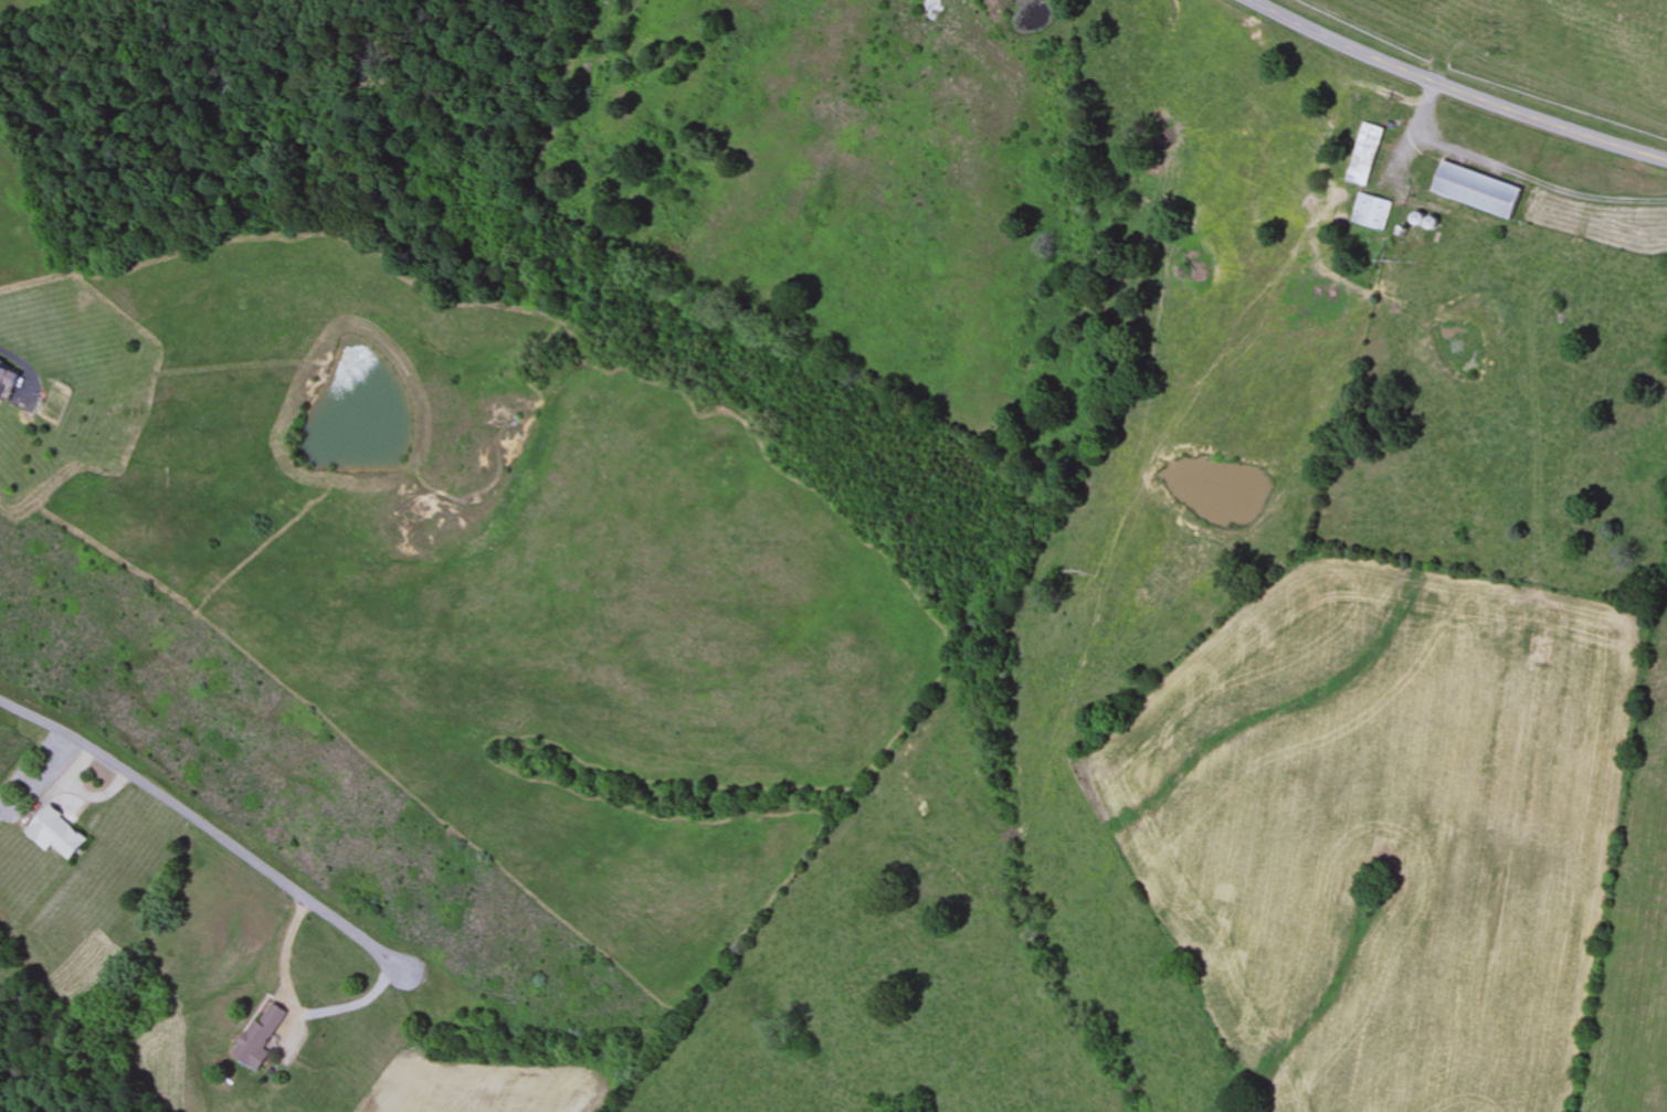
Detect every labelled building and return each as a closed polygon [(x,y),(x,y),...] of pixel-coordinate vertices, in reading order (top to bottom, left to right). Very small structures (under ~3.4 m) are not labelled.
[(1346,180),(1367,186),(1384,127),(1364,121),(1346,180)] [(1513,221),(1525,188),(1443,160),(1431,193),(1513,221)] [(1352,223),(1384,231),(1392,200),(1359,192),(1352,223)] [(2,401),(11,383),(19,387),(26,373),(0,360),(0,400),(2,401)] [(50,804),(25,831),(48,852),(54,845),(71,862),(90,841),(50,804)] [(256,1019),(233,1054),(260,1073),(273,1054),(265,1048),(289,1013),(273,1002),(260,1022),(256,1019)]
